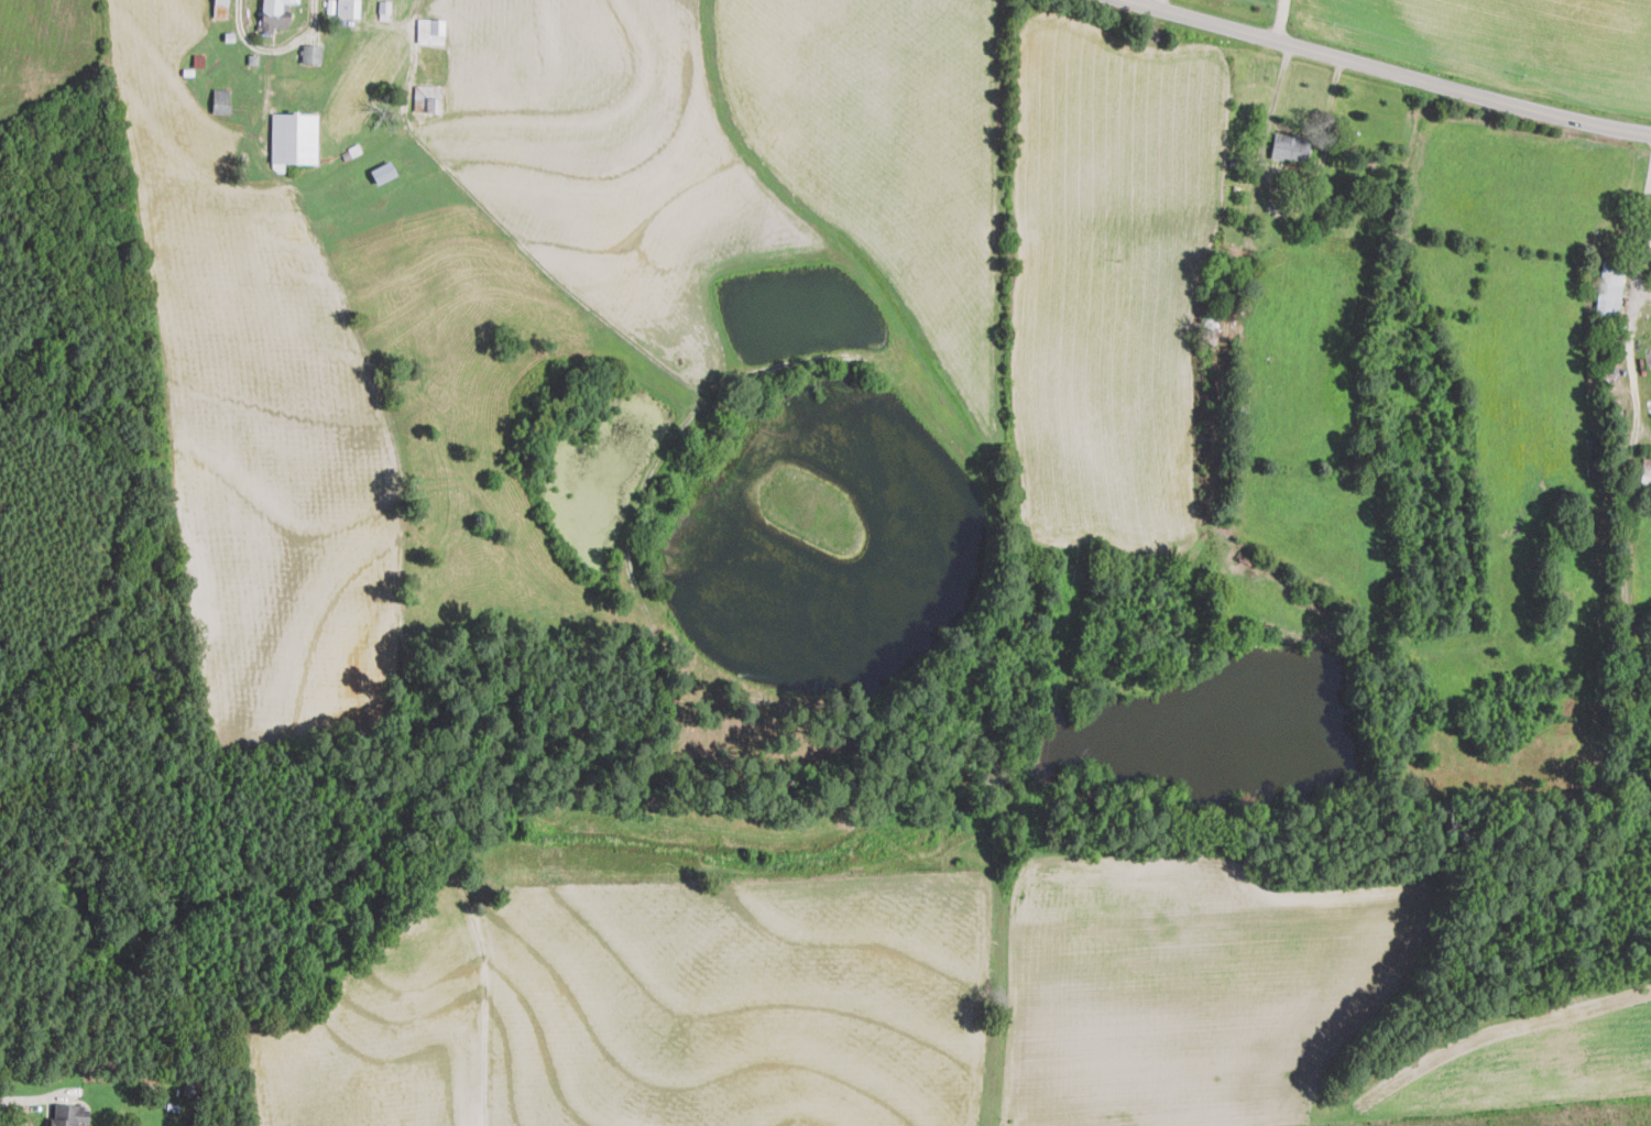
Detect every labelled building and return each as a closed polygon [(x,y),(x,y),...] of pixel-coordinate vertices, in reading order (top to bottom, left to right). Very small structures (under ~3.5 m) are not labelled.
[(227,18),(228,0),(213,0),(212,17),(227,18)] [(262,14),(260,14),(260,31),(273,32),(273,26),(288,28),(289,2),(299,2),(299,0),(263,0),(262,14)] [(359,17),(360,0),(337,0),(337,17),(359,17)] [(391,0),(379,0),(379,19),(390,19),(391,0)] [(444,44),(445,19),(417,18),(417,43),(444,44)] [(302,62),(320,63),(321,44),(303,43),(302,62)] [(441,85),(415,84),(414,111),(440,112),(441,85)] [(230,88),(214,87),(212,112),(229,112),(230,88)] [(272,111),(271,171),(284,172),(285,163),(317,163),(318,112),(272,111)] [(1304,163),(1310,139),(1276,130),(1269,154),(1304,163)] [(370,170),(376,184),(397,174),(390,160),(370,170)] [(1619,316),(1622,259),(1599,258),(1596,315),(1619,316)] [(1201,342),(1215,343),(1217,328),(1203,327),(1201,342)] [(79,1122),(89,1122),(90,1106),(52,1104),(51,1125),(79,1125),(79,1122)]
